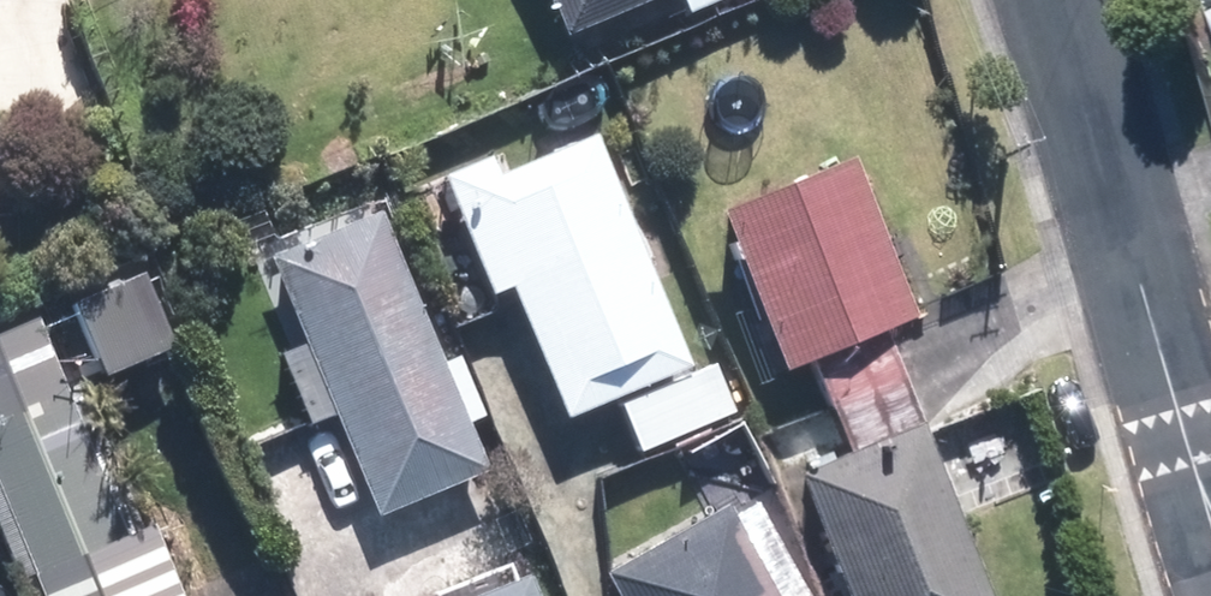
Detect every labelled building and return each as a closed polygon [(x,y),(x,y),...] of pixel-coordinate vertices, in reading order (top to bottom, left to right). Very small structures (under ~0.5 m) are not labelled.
[(567,36),(651,0),(551,0),(567,36)] [(733,465),(766,453),(727,348),(688,363),(603,135),(499,174),(494,159),(446,177),(493,301),(518,291),(567,422),(620,402),(640,454),(717,425),(733,465)] [(854,150),(720,206),(790,374),(924,318),(854,150)] [(306,339),(279,350),(309,425),(335,414),(346,441),(375,515),(490,470),(382,197),(267,242),(306,339)] [(149,270),(72,301),(107,387),(184,356),(149,270)] [(22,590),(102,559),(146,541),(57,312),(0,335),(0,535),(22,590)] [(816,379),(849,457),(801,477),(851,595),(998,595),(892,347),(816,379)] [(754,482),(605,558),(624,595),(811,595),(754,482)] [(456,595),(547,595),(534,564),(456,595)]
